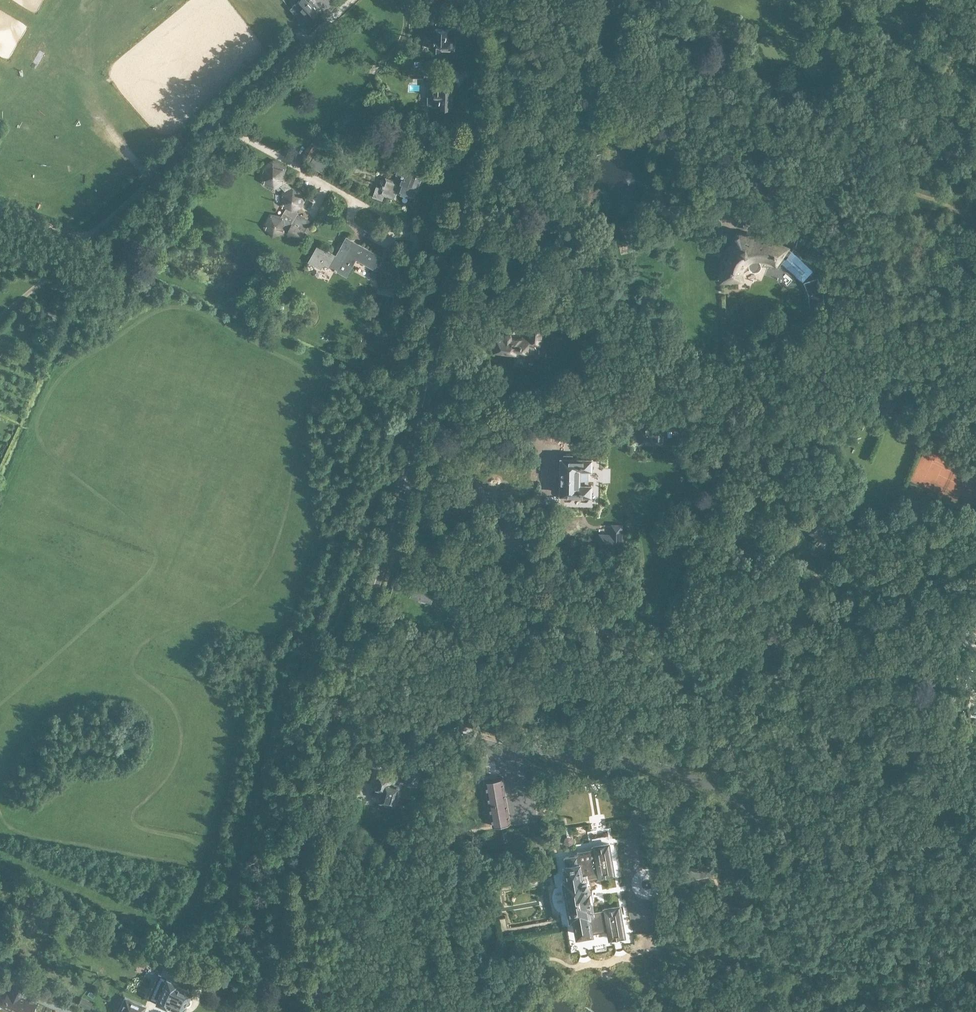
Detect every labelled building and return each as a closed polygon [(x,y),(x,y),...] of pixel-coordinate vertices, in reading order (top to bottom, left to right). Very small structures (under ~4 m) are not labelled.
[(291,8),(297,15),(303,9),(310,17),(318,10),(308,0),(299,0),(291,8)] [(437,32),(432,32),(432,47),(455,48),(455,32),(453,32),(453,29),(437,28),(437,32)] [(40,51),(31,68),(41,73),(50,56),(40,51)] [(435,106),(454,107),(454,95),(454,88),(444,88),(444,80),(435,80),(435,88),(429,88),(428,89),(427,105),(429,106),(435,106)] [(409,146),(422,151),(426,140),(423,139),(426,132),(416,129),(409,146)] [(310,144),(302,157),(311,161),(318,148),(310,144)] [(424,179),(422,179),(425,170),(414,166),(416,161),(406,158),(404,162),(401,161),(394,179),(386,176),(384,181),(383,181),(380,187),(376,185),(373,196),(382,199),(384,194),(396,198),(399,191),(411,195),(413,188),(417,189),(420,184),(422,185),(424,179)] [(273,161),(262,169),(263,183),(276,189),(284,184),(287,167),(273,161)] [(303,195),(303,194),(294,188),(293,188),(284,193),(283,193),(283,204),(287,207),(281,217),(272,215),(266,226),(273,235),(284,230),(284,231),(289,234),(299,240),(309,221),(298,215),(296,209),(302,205),(303,205),(303,195)] [(721,280),(736,279),(740,271),(742,272),(742,273),(744,271),(746,270),(748,269),(750,268),(751,269),(753,270),(755,271),(757,270),(758,270),(760,268),(761,267),(762,265),(764,265),(766,265),(768,265),(770,265),(773,265),(775,266),(779,267),(777,266),(775,265),(778,262),(780,264),(782,262),(803,281),(813,269),(795,253),(800,247),(820,253),(822,244),(798,237),(796,245),(791,250),(789,247),(782,243),(774,240),(766,238),(766,241),(759,240),(751,241),(750,233),(743,235),(741,234),(739,233),(737,234),(735,235),(735,237),(735,240),(730,245),(733,248),(730,254),(728,257),(726,256),(724,260),(722,268),(721,276),(721,280)] [(381,261),(383,257),(347,237),(337,256),(318,246),(310,261),(321,267),(324,262),(348,276),(354,265),(351,263),(355,257),(376,269),(377,268),(382,272),(382,287),(398,287),(398,282),(400,282),(400,261),(381,261)] [(587,310),(579,309),(578,318),(586,319),(587,310)] [(528,337),(522,337),(522,339),(511,338),(512,334),(500,333),(500,334),(497,333),(495,350),(516,352),(516,354),(515,354),(514,365),(524,366),(525,356),(538,358),(540,345),(541,346),(542,341),(543,341),(545,324),(530,323),(528,337)] [(663,427),(649,427),(640,427),(639,443),(663,443),(663,427)] [(561,470),(560,470),(556,473),(556,478),(559,480),(561,480),(561,493),(563,493),(563,497),(565,499),(570,499),(572,497),(580,497),(582,500),(587,500),(589,498),(589,494),(591,494),(592,458),(573,457),(573,453),(564,453),(564,456),(562,456),(561,470)] [(601,481),(611,481),(611,467),(602,467),(601,481)] [(625,539),(625,522),(611,522),(611,540),(625,539)] [(626,541),(637,551),(646,539),(635,530),(626,541)] [(815,568),(822,573),(831,559),(824,555),(819,563),(809,557),(806,562),(815,568)] [(821,579),(814,589),(819,592),(826,582),(821,579)] [(410,596),(431,602),(433,596),(436,598),(438,592),(435,591),(414,584),(410,596)] [(367,765),(380,768),(384,754),(374,751),(373,757),(370,756),(367,765)] [(403,783),(418,787),(423,768),(408,764),(403,783)] [(395,776),(394,776),(395,773),(379,769),(376,779),(379,779),(377,784),(376,787),(383,789),(380,800),(395,804),(400,785),(395,784),(395,783),(396,782),(396,781),(396,779),(396,777),(395,776)] [(502,776),(485,779),(493,824),(510,822),(502,776)] [(565,879),(575,936),(592,933),(593,934),(595,936),(597,936),(599,936),(602,935),(603,934),(604,932),(605,930),(607,930),(609,940),(627,937),(621,904),(603,907),(603,908),(594,910),(590,887),(589,877),(598,876),(598,877),(616,874),(610,842),(592,845),(593,848),(578,850),(578,854),(565,856),(567,864),(565,864),(566,869),(555,871),(557,881),(565,879)] [(168,976),(166,975),(166,976),(164,975),(154,998),(168,1005),(168,1006),(172,1007),(172,1005),(182,1010),(185,1003),(187,1003),(188,1003),(189,1003),(190,1001),(190,1000),(190,999),(190,998),(189,996),(192,989),(186,986),(188,983),(178,979),(177,980),(172,978),(172,976),(168,974),(168,976)] [(35,1001),(21,995),(24,988),(12,983),(12,984),(1,979),(0,982),(0,993),(5,996),(1,1005),(11,1009),(10,1011),(12,1011),(30,1011),(35,1001)] [(82,996),(81,1000),(92,1004),(93,1001),(82,996)] [(146,1006),(125,997),(118,1011),(143,1011),(146,1006)]
